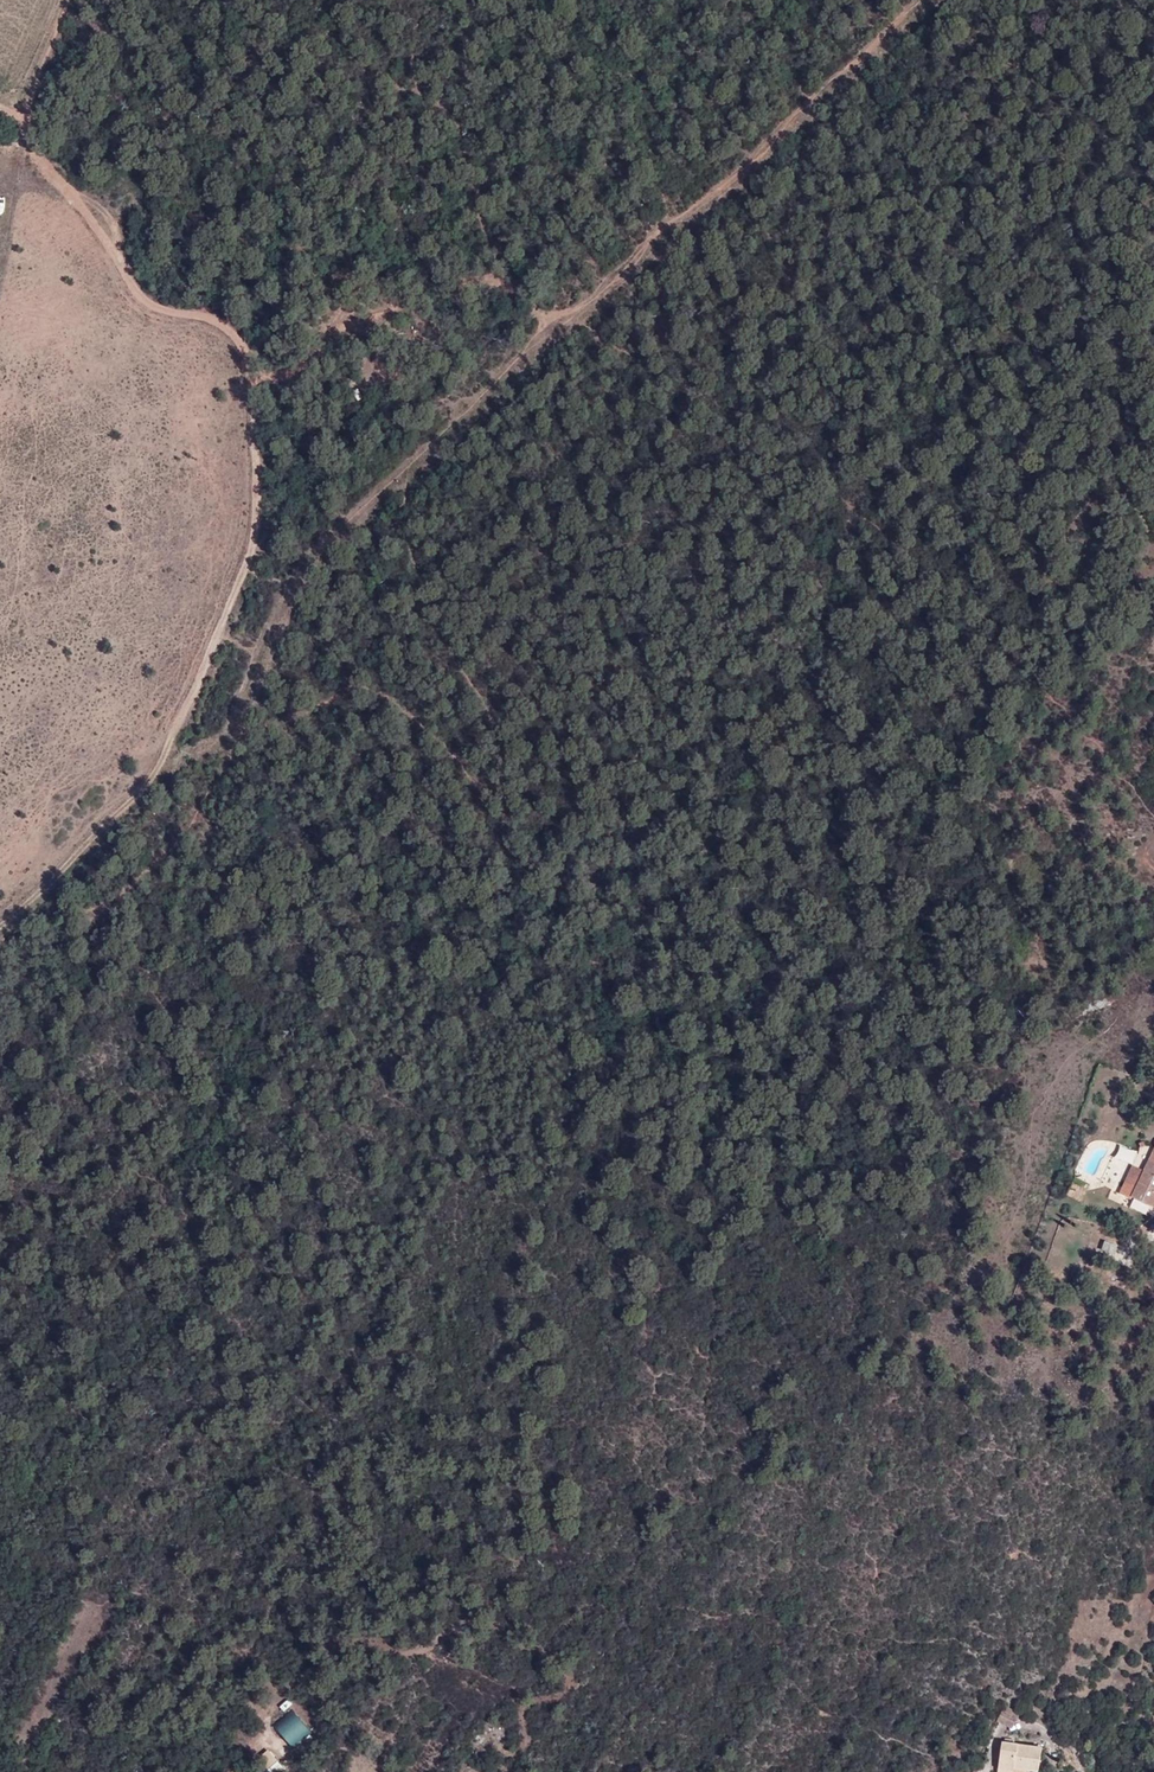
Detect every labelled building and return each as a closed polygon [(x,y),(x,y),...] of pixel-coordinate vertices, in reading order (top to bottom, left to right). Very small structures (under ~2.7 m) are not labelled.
[(1139,1180),(1131,1197),(1153,1209),(1153,1148),(1139,1180)] [(1131,1198),(1131,1197),(1139,1180),(1128,1175),(1119,1194),(1131,1198)] [(1066,1197),(1081,1204),(1087,1191),(1072,1183),(1066,1197)] [(276,1730),(292,1749),(311,1732),(294,1713),(276,1730)] [(1042,1748),(1014,1744),(1004,1742),(1002,1742),(998,1768),(1013,1771),(1014,1768),(1038,1771),(1042,1748)] [(283,1768),(270,1753),(258,1764),(265,1771),(279,1771),(283,1768)]
